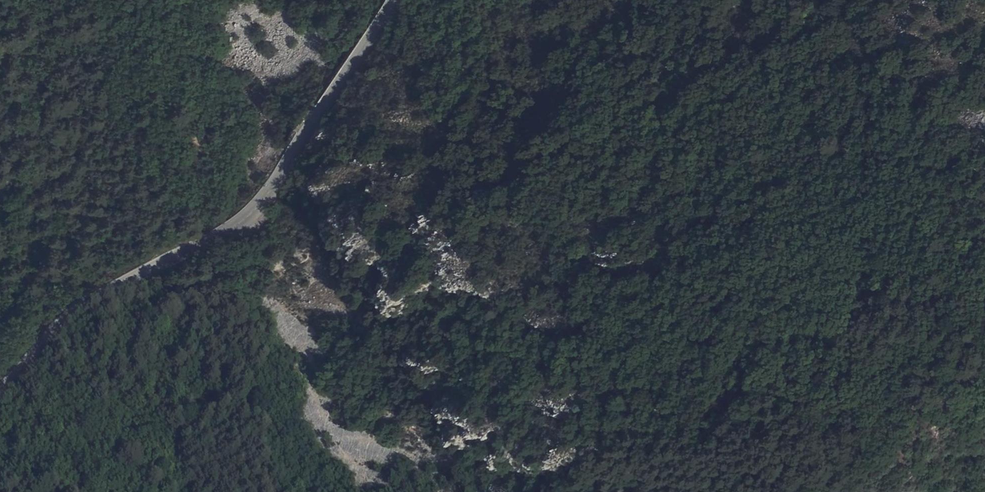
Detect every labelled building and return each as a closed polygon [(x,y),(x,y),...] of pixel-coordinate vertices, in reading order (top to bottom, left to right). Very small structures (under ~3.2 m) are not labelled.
[(45,162),(52,167),(59,158),(52,153),(45,162)]
